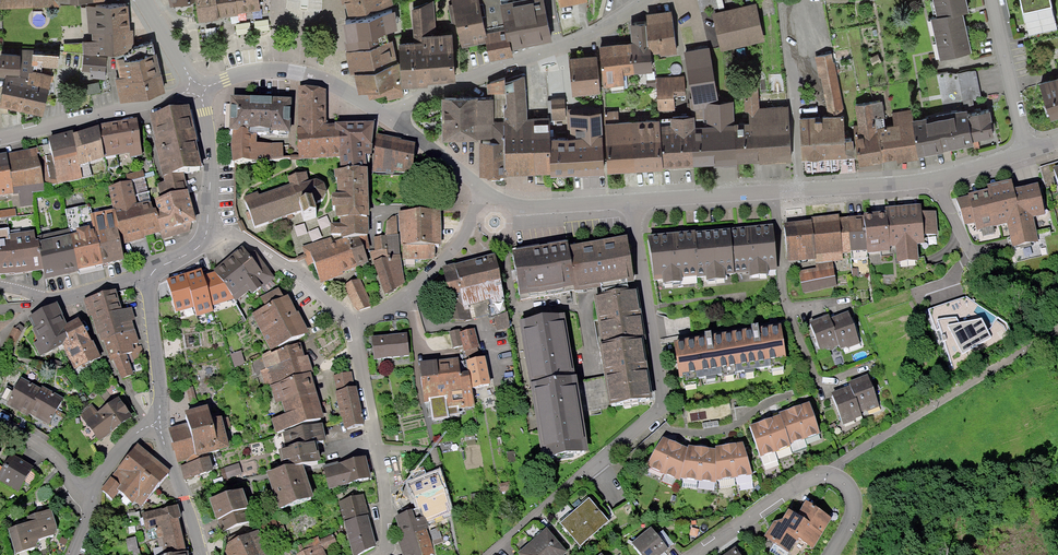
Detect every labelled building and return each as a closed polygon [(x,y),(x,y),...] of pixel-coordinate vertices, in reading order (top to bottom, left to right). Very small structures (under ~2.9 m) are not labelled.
[(203,22),(270,10),(268,0),(195,0),(203,22)] [(344,5),(357,2),(361,19),(395,9),(393,0),(343,0),(344,5)] [(481,0),(480,0),(458,5),(467,43),(490,37),(481,0)] [(518,40),(555,29),(546,0),(522,0),(507,5),(518,40)] [(701,13),(720,11),(718,0),(699,0),(701,13)] [(964,0),(930,0),(935,16),(962,9),(966,9),(964,0)] [(1015,9),(1046,3),(1045,0),(1013,0),(1015,9)] [(126,3),(88,4),(91,53),(128,51),(126,3)] [(760,5),(715,14),(722,51),(767,43),(760,5)] [(437,6),(414,9),(417,32),(440,29),(437,6)] [(962,9),(935,16),(929,17),(940,60),(972,52),(962,9)] [(652,22),(656,58),(681,55),(675,11),(651,14),(652,22)] [(358,49),(392,39),(400,37),(393,12),(351,24),(358,49)] [(637,42),(641,72),(658,70),(656,58),(652,22),(634,23),(637,42)] [(490,37),(497,60),(518,54),(512,31),(490,37)] [(431,45),(406,46),(407,82),(458,79),(456,35),(430,36),(431,45)] [(358,49),(349,51),(355,73),(398,60),(392,39),(358,49)] [(600,47),(602,58),(605,86),(642,81),(642,75),(641,72),(637,42),(600,47)] [(684,52),(693,104),(718,100),(710,48),(684,52)] [(158,52),(118,59),(122,82),(162,75),(158,52)] [(32,55),(6,53),(5,72),(30,74),(32,55)] [(832,54),(817,57),(827,116),(806,119),(806,160),(854,157),(851,141),(845,141),(844,118),(832,54)] [(109,58),(87,57),(86,75),(108,76),(109,58)] [(598,58),(569,62),(573,97),(602,93),(598,58)] [(398,60),(355,73),(360,83),(379,80),(386,99),(408,93),(398,60)] [(976,71),(957,74),(962,101),(981,98),(976,71)] [(10,76),(4,106),(51,115),(58,76),(33,72),(32,80),(10,76)] [(165,94),(162,75),(122,82),(117,83),(120,102),(165,94)] [(528,76),(508,78),(510,119),(511,125),(534,125),(528,76)] [(684,76),(656,78),(658,112),(675,111),(674,97),(685,96),(684,76)] [(510,119),(508,78),(489,85),(490,94),(494,93),(494,100),(497,100),(497,121),(510,119)] [(1040,86),(1051,122),(1057,120),(1057,80),(1040,86)] [(735,125),(736,166),(791,162),(788,107),(759,108),(758,84),(743,85),(745,113),(748,113),(749,124),(735,125)] [(326,88),(301,85),(302,122),(297,123),(300,158),(340,157),(339,136),(336,129),(336,121),(326,121),(326,88)] [(233,128),(249,129),(250,94),(231,94),(230,128),(233,128)] [(271,95),(250,94),(249,129),(270,130),(271,95)] [(291,96),(271,95),(270,130),(290,130),(291,96)] [(482,98),(447,98),(447,139),(498,138),(497,121),(497,100),(494,100),(482,100),(482,98)] [(885,119),(882,102),(855,106),(858,125),(853,126),(860,168),(884,164),(883,162),(878,129),(885,128),(883,119),(885,119)] [(692,134),(693,167),(736,166),(735,125),(734,103),(705,104),(705,109),(706,128),(695,129),(696,134),(692,134)] [(152,119),(167,178),(201,170),(187,110),(152,119)] [(910,110),(892,113),(894,126),(885,128),(878,129),(883,162),(897,160),(897,164),(919,161),(918,157),(912,122),(910,110)] [(912,122),(918,157),(973,147),(973,143),(968,117),(967,112),(912,122)] [(990,113),(968,117),(973,143),(995,139),(990,113)] [(559,133),(560,171),(605,171),(602,114),(569,114),(569,133),(559,133)] [(660,126),(663,169),(693,168),(693,167),(692,134),(696,134),(695,129),(695,118),(670,119),(670,125),(660,126)] [(374,120),(336,121),(336,129),(339,136),(340,157),(344,173),(379,173),(412,171),(415,142),(374,131),(374,120)] [(605,124),(608,175),(663,171),(663,169),(660,126),(660,121),(605,124)] [(140,123),(103,129),(109,162),(145,156),(140,123)] [(559,124),(534,125),(511,125),(512,172),(560,171),(559,133),(559,124)] [(249,129),(233,128),(234,161),(283,159),(283,142),(256,143),(256,133),(249,133),(249,129)] [(100,133),(76,139),(83,170),(107,165),(100,133)] [(76,139),(54,143),(63,184),(85,180),(76,139)] [(510,140),(484,141),(484,151),(484,174),(511,173),(510,140)] [(0,158),(0,202),(52,193),(44,151),(0,158)] [(292,187),(244,202),(254,229),(302,212),(305,221),(328,215),(314,173),(289,179),(292,187)] [(309,246),(324,284),(377,266),(387,299),(407,289),(406,264),(433,262),(435,261),(437,250),(445,248),(447,214),(388,215),(387,237),(376,236),(374,221),(381,221),(379,173),(344,173),(345,200),(335,200),(336,213),(343,216),(343,226),(333,226),(333,239),(309,246)] [(1049,175),(1056,200),(1057,199),(1057,173),(1049,175)] [(169,187),(174,199),(196,191),(192,179),(169,187)] [(148,183),(114,191),(127,246),(161,238),(148,183)] [(988,196),(957,203),(962,227),(976,224),(977,232),(1006,226),(1013,250),(1039,244),(1034,220),(1045,218),(1038,188),(1013,194),(1010,185),(987,190),(988,196)] [(193,197),(161,207),(170,236),(202,226),(193,197)] [(893,212),(889,215),(891,245),(897,248),(897,262),(924,263),(923,253),(933,252),(928,208),(893,212)] [(889,215),(847,221),(851,261),(892,258),(891,245),(889,215)] [(100,237),(106,268),(125,265),(116,216),(97,220),(100,237)] [(847,221),(789,229),(793,267),(851,261),(847,221)] [(724,236),(728,271),(785,265),(781,230),(724,236)] [(724,236),(651,244),(655,279),(728,271),(724,236)] [(81,272),(106,268),(100,237),(47,246),(53,280),(82,275),(81,272)] [(0,243),(0,279),(40,274),(36,238),(0,243)] [(627,243),(568,253),(575,291),(633,282),(627,243)] [(275,276),(255,251),(250,255),(242,245),(233,253),(261,287),(275,276)] [(568,249),(513,257),(520,300),(575,291),(568,253),(568,249)] [(261,287),(233,253),(224,261),(247,292),(250,290),(253,294),(261,287)] [(495,260),(470,265),(480,297),(489,295),(492,301),(504,298),(495,260)] [(247,292),(224,261),(213,269),(214,271),(236,299),(237,300),(247,292)] [(470,265),(448,270),(455,305),(480,297),(470,265)] [(204,274),(202,268),(185,273),(195,306),(198,315),(214,311),(212,305),(204,274)] [(236,299),(214,271),(204,274),(212,305),(236,299)] [(195,306),(185,273),(167,278),(176,311),(195,306)] [(116,288),(86,298),(99,335),(101,334),(109,356),(113,354),(122,378),(135,374),(127,353),(132,351),(131,348),(142,344),(134,320),(136,319),(132,306),(123,309),(116,288)] [(593,294),(600,344),(643,337),(644,337),(637,288),(593,294)] [(268,309),(253,316),(272,355),(315,338),(292,299),(286,301),(281,292),(265,302),(268,309)] [(63,309),(32,322),(41,343),(34,347),(40,359),(64,349),(74,371),(102,359),(91,332),(76,338),(71,327),(63,309)] [(849,311),(830,318),(839,345),(841,349),(847,346),(847,348),(860,343),(849,311)] [(519,320),(530,382),(575,374),(564,312),(519,320)] [(830,318),(828,314),(810,321),(821,353),(834,349),(833,347),(839,345),(830,318)] [(781,327),(733,335),(740,373),(786,366),(781,327)] [(475,328),(460,332),(463,345),(464,351),(479,348),(475,328)] [(459,329),(449,332),(452,348),(463,345),(460,332),(459,329)] [(733,335),(679,344),(685,383),(740,373),(733,335)] [(411,336),(375,342),(379,365),(415,358),(411,336)] [(605,376),(609,402),(652,396),(643,337),(600,344),(605,376)] [(308,350),(265,361),(269,370),(263,372),(267,386),(271,385),(314,375),(308,350)] [(487,355),(466,358),(470,384),(491,379),(487,355)] [(457,359),(419,363),(424,401),(431,400),(433,419),(447,416),(458,413),(473,406),(470,384),(468,375),(460,375),(457,359)] [(352,371),(333,375),(344,429),(365,424),(357,386),(355,386),(352,371)] [(575,374),(530,382),(542,457),(589,451),(582,410),(581,410),(576,381),(575,374)] [(856,397),(862,413),(880,406),(868,374),(848,381),(850,385),(855,398),(856,397)] [(605,376),(590,379),(595,408),(609,405),(609,402),(605,376)] [(590,379),(576,381),(581,410),(582,410),(595,408),(590,379)] [(273,419),(278,436),(285,434),(322,423),(327,421),(314,380),(274,392),(281,417),(273,419)] [(65,404),(24,382),(8,410),(50,433),(65,404)] [(850,385),(831,392),(843,425),(864,418),(862,413),(856,397),(855,398),(850,385)] [(102,444),(137,421),(125,402),(112,410),(107,401),(84,415),(102,444)] [(809,401),(794,406),(805,438),(820,433),(809,401)] [(780,414),(790,443),(805,438),(794,406),(780,411),(780,414)] [(190,429),(174,433),(184,465),(234,454),(230,423),(223,426),(215,412),(187,418),(190,429)] [(780,414),(765,419),(776,451),(791,446),(790,443),(780,414)] [(765,419),(750,424),(760,456),(776,451),(765,419)] [(282,448),(285,462),(319,457),(317,441),(325,440),(322,423),(285,434),(288,445),(282,448)] [(663,473),(676,441),(663,436),(645,465),(663,473)] [(681,477),(688,447),(676,441),(663,473),(679,480),(681,477)] [(743,441),(729,443),(735,477),(752,474),(743,441)] [(735,477),(729,443),(715,446),(715,447),(717,480),(735,477)] [(698,481),(703,446),(689,445),(688,447),(681,477),(698,481)] [(715,447),(703,446),(698,481),(717,483),(717,480),(715,447)] [(138,449),(103,492),(113,500),(117,495),(139,513),(157,490),(169,475),(138,449)] [(266,472),(278,508),(313,496),(301,460),(266,472)] [(331,471),(336,492),(376,481),(370,460),(331,471)] [(40,474),(16,461),(3,486),(26,498),(40,474)] [(183,470),(186,482),(218,474),(214,462),(183,470)] [(440,469),(407,481),(422,516),(424,515),(427,522),(454,511),(440,469)] [(338,501),(353,554),(359,554),(376,546),(368,514),(369,513),(363,494),(338,501)] [(250,495),(214,504),(222,536),(258,526),(250,495)] [(788,507),(783,516),(819,539),(832,517),(806,499),(798,512),(788,507)] [(592,502),(577,513),(599,538),(614,524),(592,502)] [(181,517),(178,503),(142,512),(147,529),(156,527),(158,538),(163,537),(167,554),(188,550),(179,518),(181,517)] [(395,515),(400,532),(395,533),(402,554),(428,554),(435,553),(427,529),(429,528),(427,522),(424,515),(422,516),(415,518),(412,509),(395,515)] [(563,528),(583,550),(599,538),(577,513),(563,528)] [(16,534),(22,554),(37,554),(46,552),(43,543),(65,536),(58,514),(32,522),(34,529),(16,534)] [(775,519),(764,536),(789,551),(798,537),(813,548),(819,539),(783,516),(775,519)] [(223,543),(228,554),(269,554),(270,554),(259,529),(223,543)] [(538,542),(551,554),(568,554),(573,551),(552,530),(538,542)] [(298,550),(301,554),(345,554),(336,534),(298,550)] [(645,554),(669,554),(671,554),(656,534),(638,547),(645,554)] [(538,542),(523,554),(551,554),(538,542)] [(736,546),(723,554),(742,554),(736,546)]
